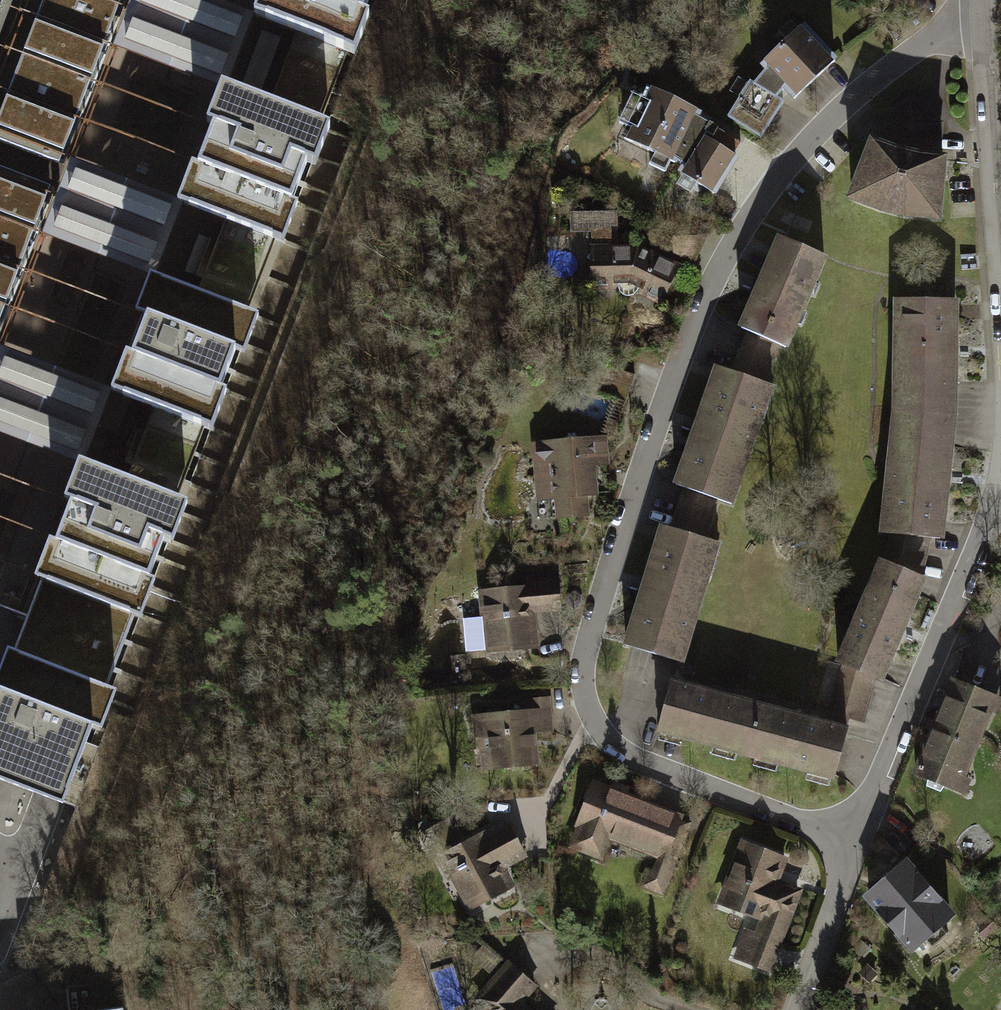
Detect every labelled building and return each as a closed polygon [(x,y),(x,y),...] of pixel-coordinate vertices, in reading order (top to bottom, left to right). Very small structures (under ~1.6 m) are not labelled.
[(16,616),(64,502),(80,461),(106,391),(122,349),(135,314),(150,274),(174,204),(189,163),(198,137),(217,85),(243,16),(249,0),(135,0),(0,352),(0,610),(16,616)] [(18,0),(0,0),(0,49),(18,0)] [(106,40),(119,6),(121,0),(42,0),(37,14),(106,40)] [(354,58),(370,16),(365,14),(370,0),(236,0),(232,12),(243,16),(293,35),(345,54),(354,58)] [(37,14),(33,24),(21,55),(4,99),(0,110),(0,144),(58,166),(62,156),(73,125),(90,81),(102,50),(106,40),(37,14)] [(755,80),(733,118),(760,140),(788,104),(782,99),(794,84),(805,96),(845,62),(813,27),(769,63),(776,69),(764,86),(755,80)] [(345,54),(293,35),(269,104),(320,122),(345,54)] [(274,240),(285,244),(300,203),(295,201),(304,175),(311,178),(330,126),(320,122),(269,104),(217,85),(209,82),(190,134),(198,137),(189,163),(179,160),(164,200),(174,204),(223,222),(274,240)] [(663,89),(634,137),(692,167),(688,176),(723,194),(746,156),(712,136),(720,120),(663,89)] [(885,131),(857,196),(916,213),(969,219),(967,152),(956,149),(955,119),(946,100),(928,94),(914,101),(901,115),(895,134),(885,131)] [(50,188),(0,169),(0,264),(19,271),(33,231),(45,201),(50,188)] [(274,240),(223,222),(219,231),(215,242),(201,279),(196,292),(246,311),(274,240)] [(743,333),(736,350),(744,358),(754,363),(766,366),(777,344),(787,349),(821,253),(773,235),(737,330),(743,333)] [(646,245),(594,246),(599,285),(637,285),(668,299),(683,266),(646,245)] [(19,271),(0,264),(0,319),(5,307),(17,276),(19,271)] [(202,427),(212,431),(228,389),(223,387),(236,352),(244,355),(259,315),(246,311),(196,292),(150,274),(138,270),(123,310),(135,314),(122,349),(111,345),(95,387),(106,391),(130,400),(151,408),(202,427)] [(968,298),(919,298),(919,407),(966,405),(968,298)] [(725,366),(683,482),(742,502),(781,385),(725,366)] [(130,400),(106,391),(92,431),(116,439),(130,400)] [(919,407),(905,531),(953,536),(966,405),(919,407)] [(202,427),(151,408),(143,430),(125,479),(177,499),(202,427)] [(562,519),(596,516),(593,498),(604,496),(603,468),(614,468),(610,434),(535,440),(539,503),(559,501),(562,519)] [(137,619),(141,620),(159,575),(153,572),(165,541),(172,544),(188,503),(177,499),(125,479),(80,461),(71,458),(55,499),(64,502),(65,503),(53,534),(52,533),(44,530),(26,576),(34,579),(35,579),(137,619)] [(726,543),(669,525),(632,645),(693,661),(726,543)] [(938,581),(895,563),(852,670),(894,687),(938,581)] [(495,652),(542,649),(537,609),(565,606),(561,585),(559,570),(526,573),(528,584),(482,586),(484,610),(492,610),(495,652)] [(101,732),(115,693),(110,691),(6,654),(1,652),(0,651),(0,783),(52,801),(66,806),(94,730),(101,732)] [(770,704),(682,678),(666,733),(755,758),(770,704)] [(918,777),(968,799),(1000,709),(1000,698),(959,682),(918,777)] [(495,736),(497,768),(544,765),(541,732),(555,731),(553,699),(534,701),(534,708),(479,712),(481,737),(495,736)] [(755,758),(842,782),(857,727),(770,704),(755,758)] [(693,812),(594,777),(571,844),(604,856),(613,832),(660,849),(647,886),(666,892),(693,812)] [(532,857),(512,821),(464,847),(457,835),(440,845),(478,913),(521,889),(510,870),(532,857)] [(790,855),(739,836),(714,897),(748,910),(731,955),(773,972),(806,887),(781,879),(790,855)] [(889,880),(870,897),(921,954),(967,913),(916,857),(889,880)] [(525,999),(539,981),(516,959),(483,999),(491,1009),(536,1009),(525,999)]
